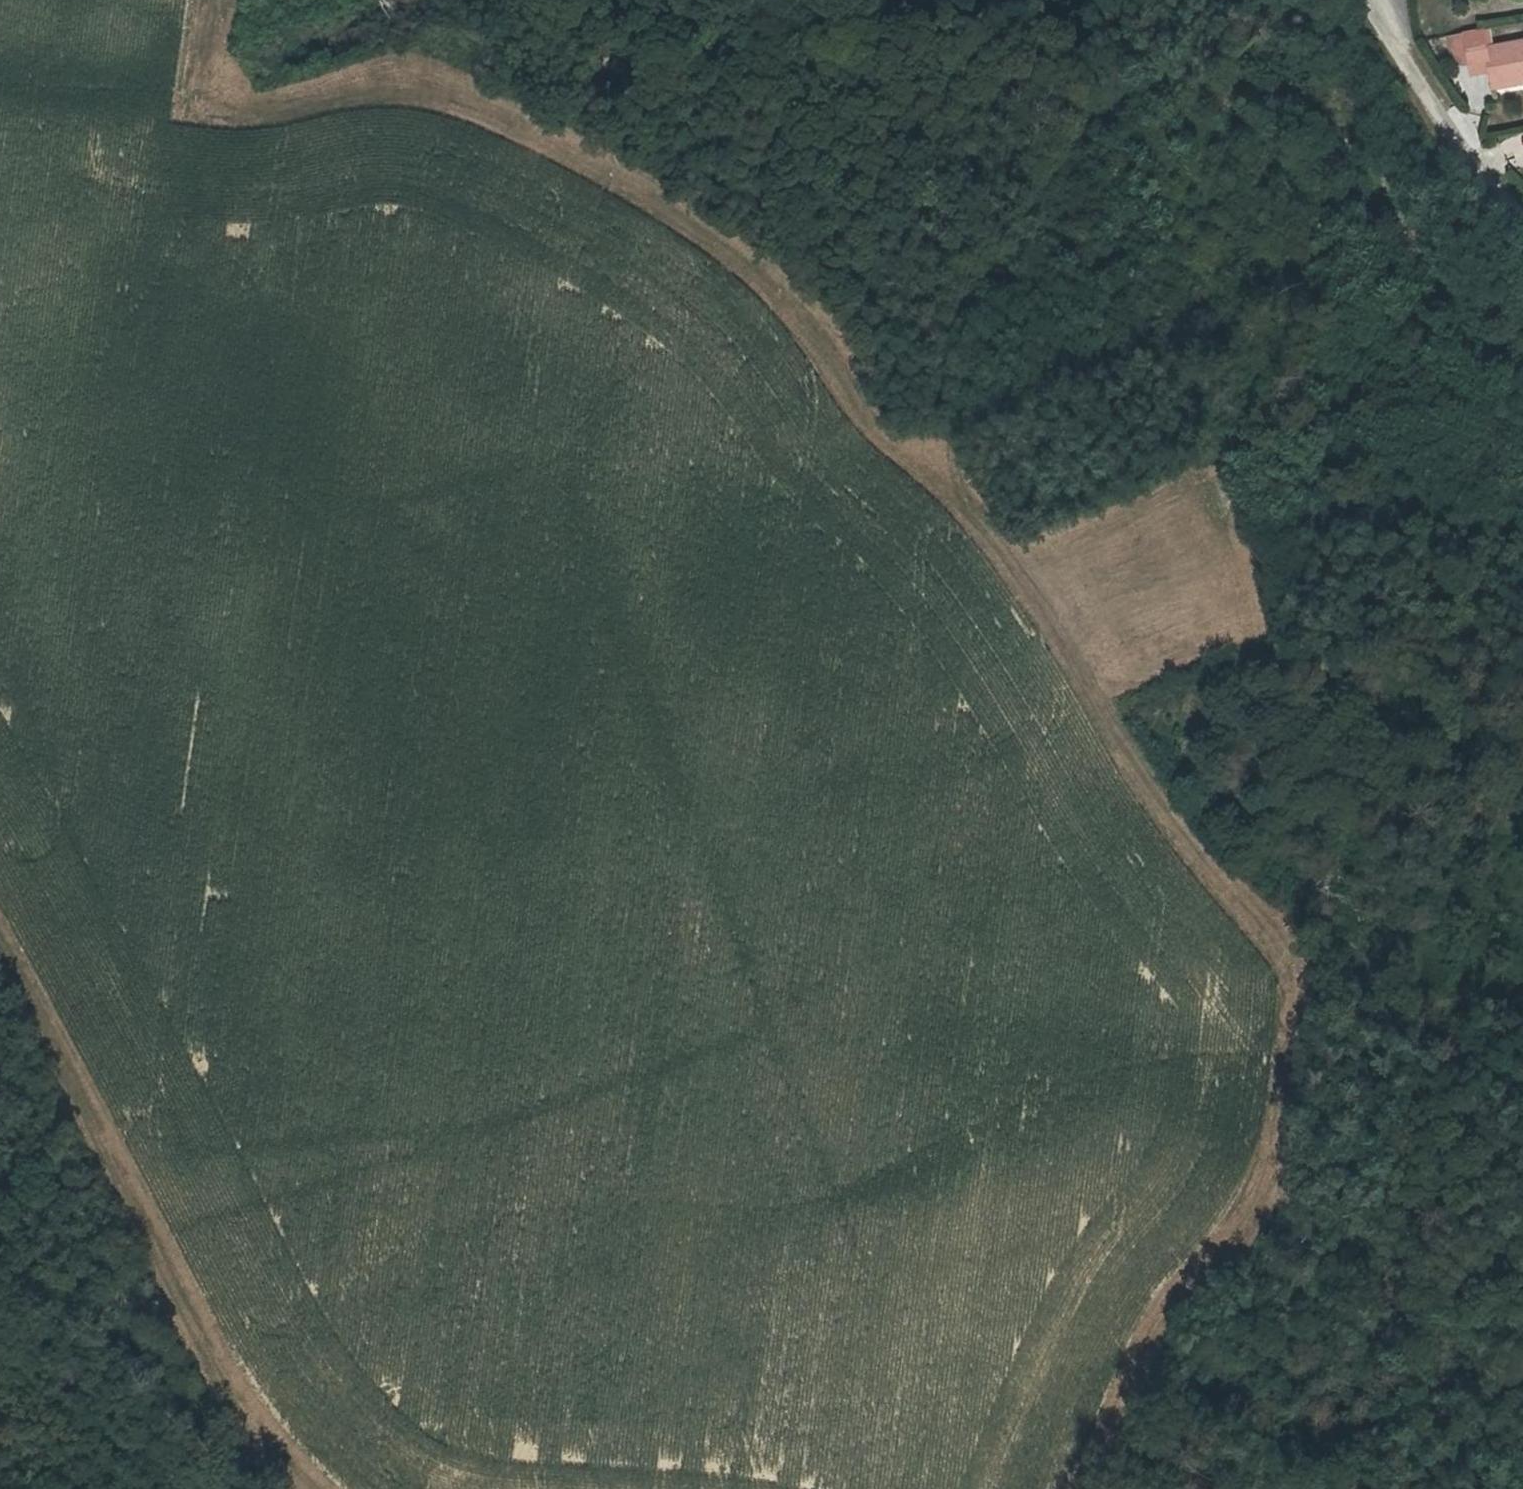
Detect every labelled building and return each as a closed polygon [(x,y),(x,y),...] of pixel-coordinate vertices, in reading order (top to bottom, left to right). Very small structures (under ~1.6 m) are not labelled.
[(1507,63),(1505,49),(1497,50),(1485,52),(1486,56),(1489,75),(1507,73),(1511,102),(1522,101),(1522,61),(1507,63)]
